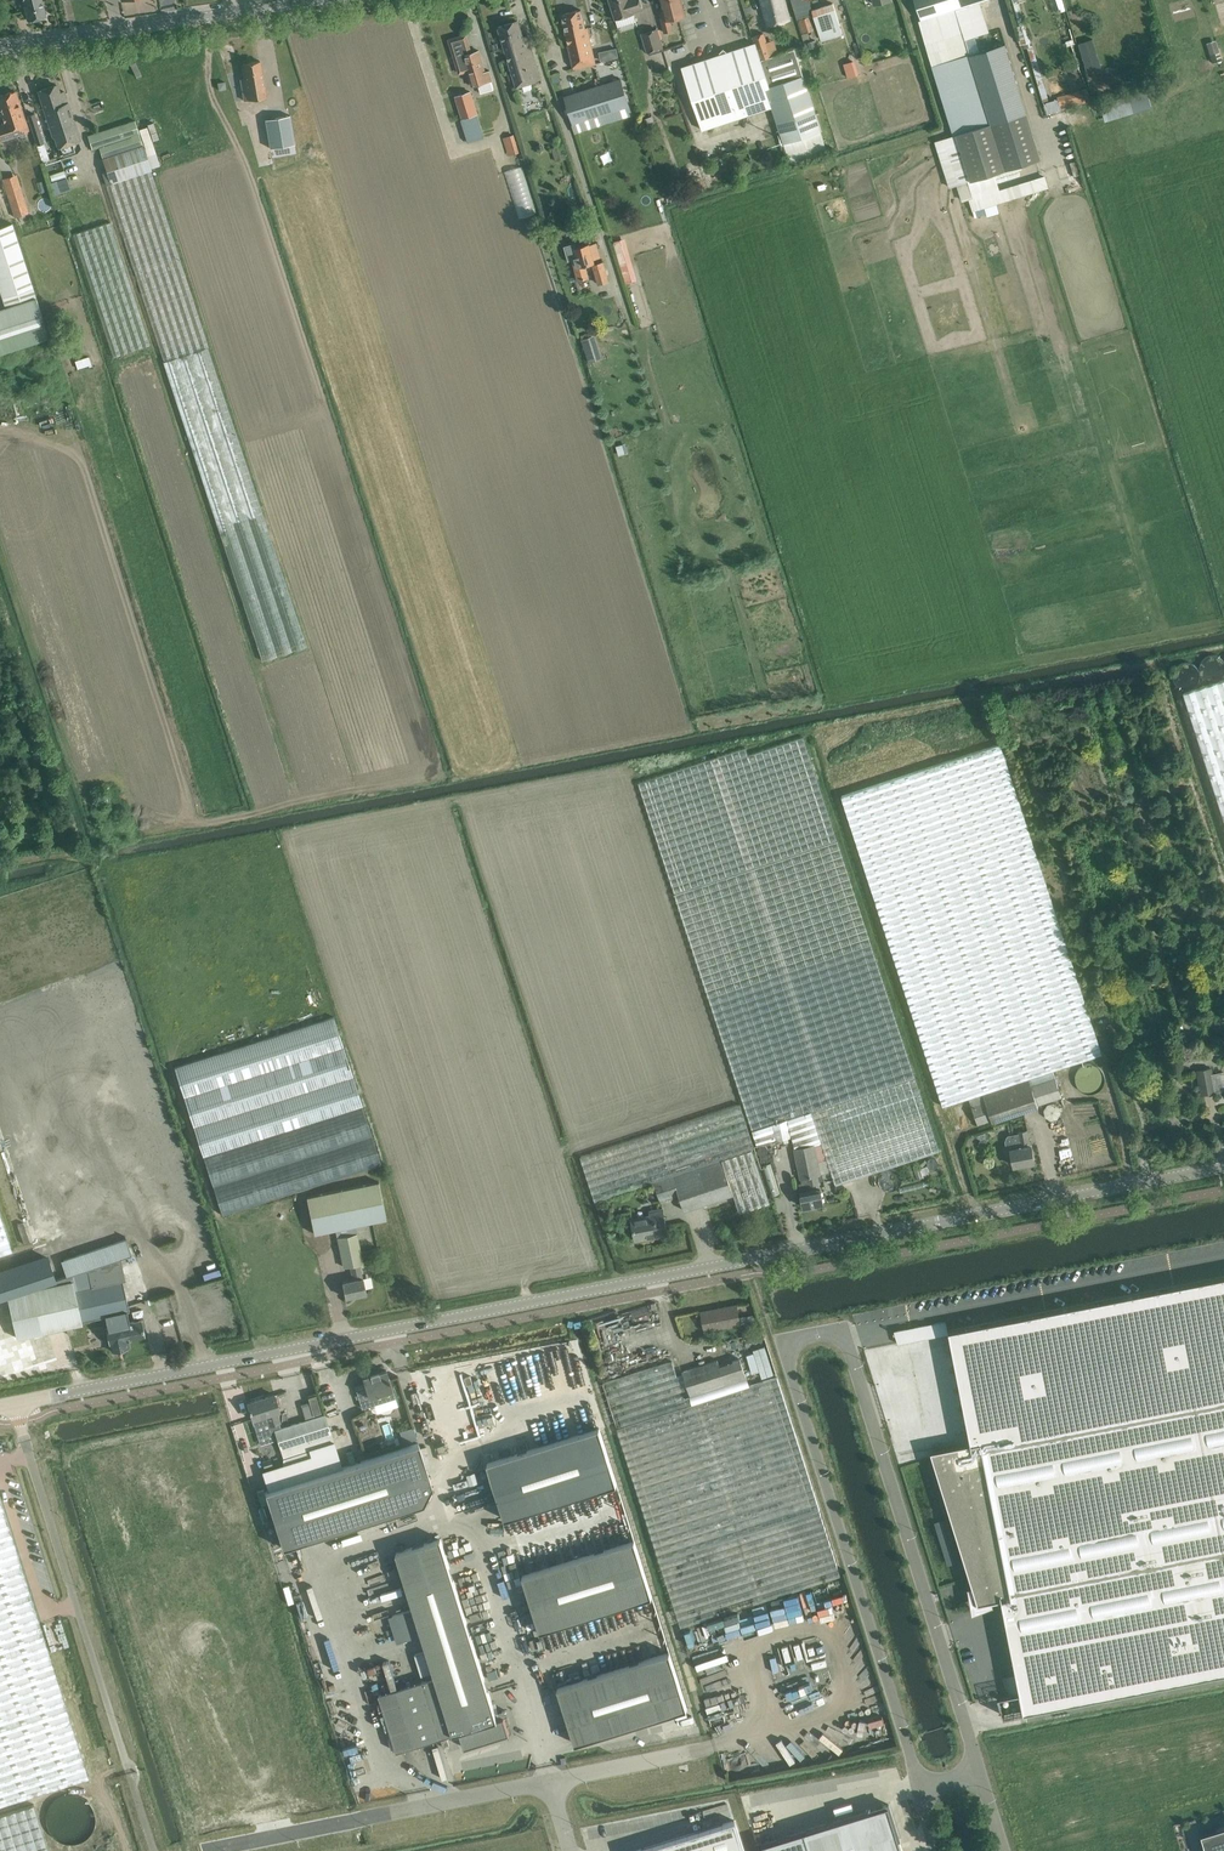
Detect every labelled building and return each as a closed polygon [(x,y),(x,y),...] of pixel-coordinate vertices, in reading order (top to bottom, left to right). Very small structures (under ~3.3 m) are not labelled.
[(25,8),(28,20),(45,16),(41,0),(23,0),(25,8)] [(612,8),(616,19),(634,13),(633,11),(643,8),(642,6),(640,0),(610,0),(612,8)] [(663,9),(660,10),(665,32),(672,31),(670,23),(672,22),(671,19),(686,15),(682,0),(661,0),(663,9)] [(768,25),(790,19),(785,0),(761,0),(768,25)] [(956,8),(955,7),(953,0),(915,0),(921,20),(956,8)] [(1026,23),(1019,0),(1009,0),(1016,26),(1026,23)] [(801,34),(804,40),(810,38),(808,32),(811,31),(813,37),(817,36),(813,21),(816,20),(818,31),(821,40),(834,36),(843,34),(833,3),(812,9),(814,15),(799,19),(802,33),(801,34)] [(577,45),(590,42),(587,25),(584,25),(581,9),(562,13),(569,45),(576,43),(577,44),(577,45)] [(518,20),(498,26),(502,38),(516,84),(517,87),(522,85),(524,91),(533,88),(532,82),(541,79),(540,76),(533,52),(528,35),(523,36),(518,20)] [(656,28),(641,32),(647,51),(662,46),(656,28)] [(765,30),(755,33),(762,56),(772,53),(765,30)] [(492,79),(489,70),(485,71),(479,50),(471,52),(466,34),(449,39),(459,73),(467,70),(472,85),(471,85),(472,86),(493,80),(492,79)] [(910,38),(902,40),(904,48),(912,45),(910,38)] [(1093,38),(1078,43),(1087,70),(1101,66),(1093,38)] [(811,41),(807,42),(807,43),(809,47),(817,45),(816,39),(811,41)] [(576,43),(569,45),(574,67),(595,63),(590,42),(577,45),(577,44),(576,43)] [(702,129),(772,106),(766,88),(770,86),(761,59),(755,42),(682,66),(702,129)] [(970,54),(991,124),(1005,170),(1041,159),(1005,43),(970,54)] [(828,151),(803,75),(804,75),(804,73),(812,71),(804,46),(795,49),(761,59),(770,86),(766,88),(772,106),(790,163),(828,151)] [(1218,47),(1208,50),(1213,64),(1222,61),(1218,47)] [(618,57),(616,48),(599,52),(601,61),(618,57)] [(266,96),(262,72),(260,60),(242,63),(245,78),(241,78),(244,100),(266,96)] [(1044,81),(1037,60),(1032,61),(1039,83),(1044,81)] [(558,75),(549,78),(552,84),(560,81),(558,75)] [(619,77),(591,86),(600,114),(628,105),(619,77)] [(225,81),(218,82),(219,89),(226,88),(225,81)] [(52,112),(52,114),(56,112),(54,106),(68,101),(64,91),(59,93),(56,84),(39,90),(47,116),(50,115),(49,113),(52,112)] [(600,114),(591,86),(563,95),(572,123),(600,114)] [(1057,96),(1061,109),(1091,100),(1087,88),(1057,96)] [(1147,89),(1129,94),(1134,112),(1152,107),(1147,89)] [(18,102),(14,90),(0,95),(0,109),(5,123),(0,125),(0,139),(28,130),(18,102)] [(481,129),(476,113),(470,90),(455,94),(458,106),(452,108),(456,120),(462,119),(467,133),(481,129)] [(1061,111),(1061,109),(1057,96),(1055,97),(1055,98),(1043,102),(1047,115),(1061,111)] [(56,112),(52,114),(54,118),(56,117),(58,124),(49,127),(50,130),(75,122),(68,101),(54,106),(56,112)] [(28,114),(37,143),(44,141),(35,112),(28,114)] [(270,147),(295,143),(290,115),(266,119),(270,147)] [(658,123),(656,123),(653,115),(642,119),(645,128),(644,128),(646,136),(661,130),(658,123)] [(79,137),(75,122),(50,130),(52,136),(54,135),(58,146),(59,145),(61,153),(77,147),(74,139),(79,137)] [(310,645),(152,170),(150,170),(134,122),(88,137),(92,149),(99,147),(107,171),(103,173),(165,360),(163,360),(263,660),(310,645)] [(1005,170),(991,124),(957,135),(971,181),(1005,170)] [(514,134),(503,137),(508,155),(519,152),(514,134)] [(566,157),(562,144),(552,147),(555,160),(566,157)] [(506,170),(517,217),(536,213),(524,165),(506,170)] [(691,178),(687,179),(691,194),(706,190),(699,168),(689,171),(691,178)] [(65,170),(51,175),(53,182),(67,177),(65,170)] [(17,173),(2,178),(14,216),(29,212),(17,173)] [(12,221),(0,225),(0,289),(2,296),(33,286),(12,221)] [(150,344),(111,222),(74,234),(114,356),(150,344)] [(594,260),(589,243),(569,249),(578,281),(589,278),(586,265),(592,263),(598,285),(611,280),(604,261),(596,264),(594,260)] [(36,297),(0,309),(0,352),(49,337),(36,297)] [(603,357),(595,334),(581,339),(588,362),(603,357)] [(1183,692),(1223,819),(1223,679),(1183,692)] [(754,1133),(813,1114),(836,1184),(940,1150),(805,736),(749,754),(747,747),(639,782),(754,1133)] [(977,1124),(991,1119),(992,1121),(1038,1106),(1037,1104),(1061,1097),(1052,1070),(1103,1053),(1001,743),(841,795),(943,1106),(968,1097),(977,1124)] [(223,1216),(381,1164),(331,1016),(172,1067),(209,1170),(223,1216)] [(1205,1056),(1202,1057),(1202,1058),(1211,1057),(1209,1040),(1202,1042),(1205,1056)] [(1223,1089),(1223,1070),(1213,1073),(1211,1066),(1196,1070),(1201,1094),(1223,1089)] [(654,1182),(752,1149),(755,1148),(751,1137),(740,1103),(580,1156),(595,1201),(654,1182)] [(813,1114),(754,1133),(757,1145),(776,1138),(777,1139),(792,1136),(795,1148),(802,1182),(799,1183),(804,1206),(824,1202),(821,1187),(819,1187),(817,1174),(820,1173),(817,1161),(825,1159),(822,1145),(823,1145),(813,1114)] [(1007,1136),(1005,1140),(1006,1145),(1009,1148),(1011,1148),(1012,1153),(1014,1165),(1034,1161),(1032,1149),(1031,1145),(1030,1145),(1027,1129),(1018,1131),(1018,1133),(1008,1135),(1007,1136)] [(770,1201),(752,1149),(654,1182),(660,1200),(679,1194),(684,1210),(734,1194),(740,1211),(770,1201)] [(378,1181),(306,1196),(313,1229),(314,1234),(337,1229),(355,1225),(386,1219),(385,1214),(378,1181)] [(668,1233),(664,1213),(663,1207),(649,1210),(649,1214),(631,1217),(635,1239),(668,1233)] [(11,1250),(0,1216),(0,1254),(11,1250)] [(357,1232),(338,1236),(344,1266),(351,1265),(354,1279),(342,1281),(343,1285),(346,1297),(366,1293),(363,1277),(362,1277),(359,1263),(363,1262),(360,1250),(357,1232)] [(0,1261),(0,1326),(11,1323),(13,1322),(7,1295),(17,1337),(42,1332),(83,1323),(82,1320),(106,1315),(121,1311),(127,1310),(129,1310),(128,1305),(122,1280),(92,1286),(88,1269),(52,1281),(41,1247),(0,1261)] [(931,1450),(932,1456),(933,1456),(972,1585),(973,1586),(971,1586),(974,1596),(986,1603),(992,1601),(992,1600),(993,1600),(995,1600),(1001,1598),(1003,1609),(1016,1672),(1019,1691),(1023,1711),(1223,1672),(1223,1275),(948,1329),(952,1348),(953,1351),(971,1442),(937,1449),(937,1448),(936,1448),(936,1449),(931,1450)] [(740,1323),(739,1316),(736,1304),(702,1311),(705,1327),(715,1325),(716,1328),(740,1323)] [(108,1326),(106,1327),(109,1343),(110,1343),(112,1351),(129,1347),(127,1339),(145,1335),(141,1319),(129,1322),(127,1310),(121,1311),(106,1315),(108,1324),(108,1326)] [(753,1352),(746,1354),(752,1373),(759,1371),(761,1378),(773,1374),(764,1346),(753,1350),(753,1352)] [(56,1374),(53,1357),(0,1366),(0,1384),(56,1374)] [(777,1377),(748,1386),(740,1358),(720,1365),(718,1360),(682,1371),(683,1374),(677,1376),(672,1361),(603,1383),(681,1627),(840,1576),(777,1377)] [(396,1397),(393,1388),(387,1369),(369,1375),(371,1381),(355,1386),(362,1408),(396,1397)] [(275,1429),(282,1427),(277,1412),(280,1411),(275,1394),(247,1403),(251,1414),(252,1418),(258,1435),(275,1429)] [(308,1396),(313,1414),(321,1412),(316,1394),(308,1396)] [(275,1429),(284,1456),(283,1463),(262,1470),(269,1490),(341,1467),(331,1432),(325,1414),(282,1427),(275,1429)] [(413,1426),(400,1430),(403,1442),(417,1438),(413,1426)] [(599,1427),(487,1462),(505,1519),(617,1484),(599,1427)] [(964,1433),(954,1434),(954,1442),(964,1441),(964,1433)] [(283,1547),(424,1501),(432,1486),(418,1443),(341,1467),(269,1490),(265,1491),(283,1547)] [(32,1795),(89,1777),(41,1626),(0,1497),(0,1805),(32,1795)] [(379,1694),(397,1751),(460,1731),(465,1747),(509,1733),(504,1717),(497,1719),(481,1666),(441,1538),(396,1552),(435,1676),(379,1694)] [(634,1539),(522,1574),(540,1631),(652,1596),(634,1539)] [(670,1652),(557,1687),(575,1743),(687,1708),(670,1652)] [(34,1804),(0,1814),(0,1850),(49,1850),(34,1804)] [(804,1830),(811,1850),(903,1850),(889,1804),(804,1830)] [(734,1820),(633,1850),(744,1850),(734,1820)] [(1201,1833),(1207,1850),(1223,1850),(1223,1826),(1201,1833)] [(763,1843),(765,1850),(811,1850),(804,1830),(763,1843)]
